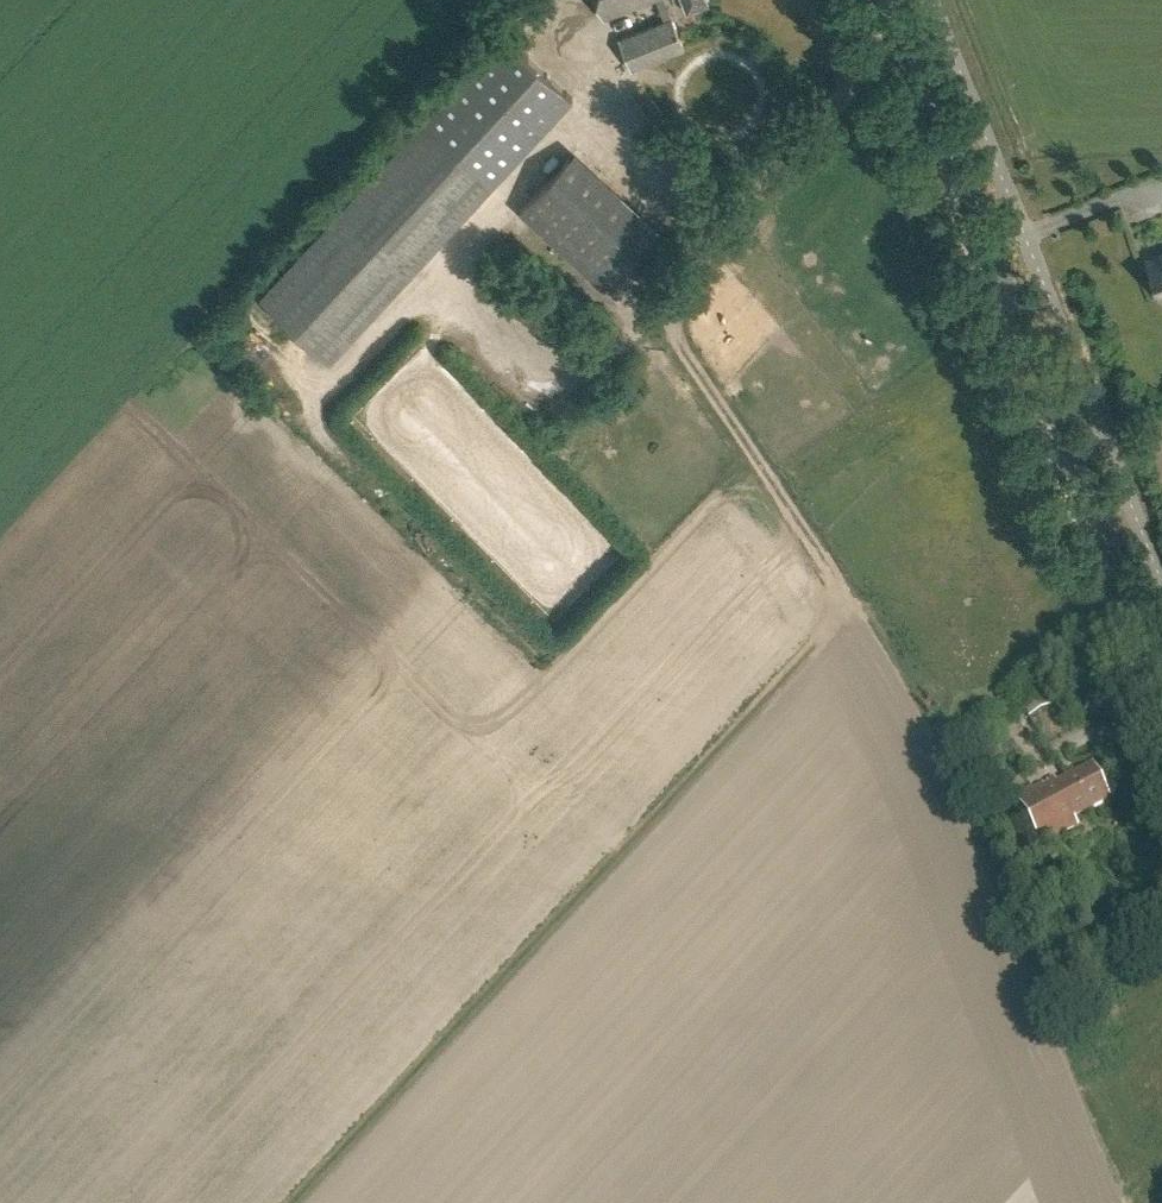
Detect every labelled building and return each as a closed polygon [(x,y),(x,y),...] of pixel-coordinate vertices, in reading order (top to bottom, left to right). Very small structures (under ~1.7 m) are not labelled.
[(642,0),(596,0),(603,16),(642,0)] [(663,19),(618,37),(631,69),(684,48),(665,0),(655,0),(663,19)] [(684,11),(706,2),(705,0),(679,0),(684,11)] [(502,32),(260,294),(330,359),(573,97),(502,32)] [(559,230),(566,243),(597,260),(606,243),(590,251),(581,233),(585,235),(619,218),(607,212),(622,204),(613,186),(592,197),(587,194),(580,206),(563,214),(573,195),(551,184),(558,198),(552,209),(535,200),(547,224),(559,230)] [(1161,300),(1161,299),(1161,253),(1146,260),(1161,300)] [(636,267),(616,286),(624,295),(645,276),(636,267)] [(1042,710),(1029,685),(1012,693),(1025,719),(1042,710)] [(1054,782),(1052,777),(1018,794),(1041,840),(1076,823),(1072,815),(1105,799),(1088,765),(1054,782)]
